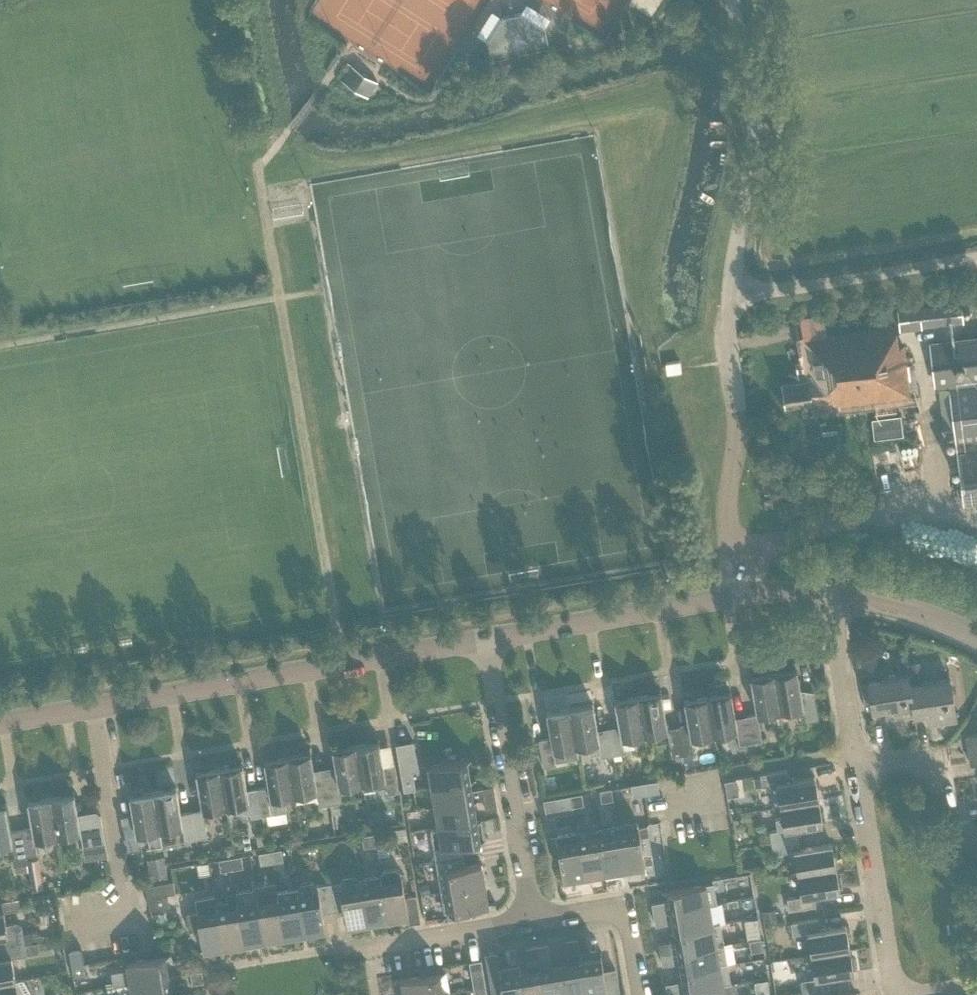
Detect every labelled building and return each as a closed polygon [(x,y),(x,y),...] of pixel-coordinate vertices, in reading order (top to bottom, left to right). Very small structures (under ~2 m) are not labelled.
[(486,41),(490,58),(549,45),(545,28),(520,13),(502,16),(486,41)] [(352,64),(343,80),(368,96),(378,80),(352,64)] [(907,308),(909,328),(958,323),(955,302),(907,308)] [(833,399),(834,405),(917,394),(915,373),(907,374),(903,345),(898,346),(895,326),(803,338),(810,374),(805,380),(782,383),(785,406),(833,399)] [(931,341),(937,390),(949,388),(963,501),(976,499),(976,336),(931,341)] [(903,409),(874,410),(875,430),(905,428),(903,409)] [(920,661),(910,662),(912,675),(921,674),(920,661)] [(877,663),(860,665),(861,674),(878,671),(877,663)] [(792,708),(793,714),(804,712),(805,719),(818,716),(814,691),(801,694),(797,668),(774,672),(780,710),(792,708)] [(750,676),(757,713),(746,715),(751,740),(762,738),(757,714),(780,710),(774,672),(750,676)] [(886,719),(916,715),(912,684),(910,685),(909,674),(868,680),(872,710),(885,708),(886,719)] [(957,719),(950,678),(912,684),(916,715),(926,713),(928,724),(957,719)] [(667,729),(661,691),(638,695),(644,733),(667,729),(671,754),(682,752),(678,727),(667,729)] [(731,691),(707,695),(714,733),(737,729),(739,742),(751,740),(746,715),(735,717),(731,691)] [(615,699),(618,721),(608,723),(613,752),(624,750),(622,737),(644,733),(638,695),(615,699)] [(688,725),(678,727),(682,752),(693,750),(691,737),(714,733),(707,695),(684,699),(688,725)] [(587,743),(589,753),(601,751),(602,754),(613,752),(608,723),(597,725),(593,703),(570,707),(576,745),(587,743)] [(556,762),(554,749),(576,745),(570,707),(546,711),(551,737),(539,739),(543,764),(556,762)] [(966,735),(971,763),(976,762),(976,733),(966,735)] [(383,766),(379,740),(356,744),(362,782),(385,778),(388,793),(399,791),(394,764),(383,766)] [(404,790),(415,788),(412,770),(417,769),(412,740),(396,743),(404,790)] [(341,792),(352,791),(351,784),(362,782),(356,744),(332,748),(337,774),(326,775),(331,803),(332,814),(344,812),(341,792)] [(311,751),(287,755),(294,794),(317,790),(319,804),(331,803),(326,775),(315,777),(311,751)] [(258,787),(263,814),(286,810),(283,795),(294,794),(287,755),(264,759),(269,785),(258,787)] [(465,759),(428,765),(432,786),(468,780),(465,759)] [(219,767),(226,805),(237,803),(238,806),(239,807),(240,809),(242,810),(244,811),(249,813),(251,812),(251,816),(263,814),(258,787),(247,789),(242,763),(219,767)] [(196,771),(203,809),(192,811),(196,838),(208,836),(203,809),(226,805),(219,767),(196,771)] [(770,784),(773,806),(819,799),(815,776),(789,780),(787,769),(760,773),(762,785),(770,784)] [(631,784),(633,795),(659,791),(657,779),(631,784)] [(435,806),(471,799),(484,797),(485,809),(497,807),(493,784),(482,787),(470,789),(468,780),(432,786),(435,806)] [(176,787),(153,791),(160,829),(183,825),(185,840),(196,838),(192,811),(181,813),(176,787)] [(600,789),(602,800),(613,798),(611,787),(600,789)] [(137,833),(160,829),(153,791),(130,795),(134,821),(123,823),(128,850),(139,847),(137,833)] [(78,813),(74,792),(51,796),(58,834),(80,830),(85,859),(108,854),(100,813),(95,810),(78,813)] [(581,792),(571,794),(572,800),(573,805),(583,803),(581,792)] [(572,805),(573,805),(572,800),(571,794),(544,798),(546,815),(573,810),(572,805)] [(28,800),(32,826),(21,828),(26,855),(37,853),(35,838),(58,834),(51,796),(28,800)] [(435,806),(438,825),(475,819),(471,799),(435,806)] [(796,827),(822,823),(819,799),(773,806),(773,807),(781,806),(782,817),(775,818),(777,829),(770,831),(772,842),(798,838),(796,827)] [(11,830),(6,804),(0,805),(0,844),(12,842),(15,857),(26,855),(21,828),(11,830)] [(442,846),(434,847),(435,858),(463,854),(461,843),(478,840),(475,819),(438,825),(442,846)] [(619,832),(618,832),(625,868),(645,865),(639,828),(638,828),(637,819),(617,823),(619,832)] [(618,832),(616,823),(597,827),(598,835),(605,872),(625,868),(618,832)] [(598,835),(591,836),(590,829),(577,831),(578,839),(584,875),(605,872),(598,835)] [(564,879),(584,875),(578,839),(577,831),(556,835),(564,879)] [(362,834),(364,846),(375,844),(373,832),(362,834)] [(245,837),(233,839),(235,850),(247,848),(245,837)] [(832,843),(800,848),(798,838),(772,842),(773,853),(794,849),(798,872),(836,866),(832,843)] [(281,848),(270,850),(272,861),(283,859),(281,848)] [(261,863),(272,861),(270,850),(259,852),(261,863)] [(162,855),(161,851),(151,853),(151,857),(147,857),(150,876),(167,874),(164,855),(162,855)] [(482,862),(464,865),(463,854),(435,858),(440,889),(449,888),(449,889),(485,883),(482,862)] [(241,855),(230,856),(232,868),(243,866),(241,855)] [(28,869),(26,856),(13,858),(14,871),(28,869)] [(219,858),(221,870),(232,868),(230,856),(219,858)] [(43,886),(38,857),(27,859),(32,888),(43,886)] [(56,879),(51,858),(41,860),(46,881),(56,879)] [(840,889),(836,866),(798,872),(801,895),(787,898),(789,909),(816,905),(814,893),(840,889)] [(384,869),(380,874),(388,918),(408,915),(409,923),(421,921),(416,894),(405,896),(401,871),(395,868),(384,869)] [(341,880),(328,882),(333,910),(344,908),(347,925),(368,922),(360,878),(355,874),(344,876),(341,880)] [(368,922),(388,918),(380,874),(360,878),(368,922)] [(150,908),(169,905),(167,893),(175,892),(173,880),(146,885),(150,908)] [(264,939),(284,935),(277,892),(275,881),(256,885),(259,902),(264,939)] [(328,882),(317,884),(311,881),(301,883),(297,888),(304,932),(325,929),(322,911),(333,910),(328,882)] [(429,882),(420,884),(421,893),(430,891),(429,882)] [(654,913),(665,911),(665,912),(673,910),(673,909),(710,903),(717,902),(713,882),(669,888),(671,899),(652,902),(654,913)] [(452,909),(489,903),(485,883),(449,889),(452,909)] [(284,935),(304,932),(297,888),(277,892),(284,935)] [(421,893),(426,920),(437,918),(433,891),(430,891),(421,893)] [(200,928),(203,949),(224,945),(217,902),(216,895),(195,898),(197,911),(186,913),(189,929),(200,928)] [(238,906),(229,907),(228,900),(217,902),(224,945),(244,942),(238,906)] [(244,942),(264,939),(259,902),(238,906),(244,942)] [(713,924),(713,923),(710,903),(673,909),(673,910),(677,929),(713,924)] [(776,917),(774,907),(761,909),(763,919),(776,917)] [(33,941),(31,930),(23,931),(22,926),(17,921),(6,923),(4,911),(0,911),(0,946),(33,941)] [(665,911),(654,913),(656,924),(667,922),(665,912),(665,911)] [(807,931),(811,954),(850,948),(846,925),(820,929),(818,917),(791,922),(793,933),(807,931)] [(713,924),(677,929),(678,939),(659,942),(661,953),(724,942),(720,922),(713,923),(713,924)] [(570,963),(561,965),(566,994),(587,994),(581,961),(577,937),(566,939),(570,963)] [(16,979),(12,956),(35,952),(33,941),(0,946),(0,982),(16,979)] [(537,944),(545,994),(566,994),(561,965),(552,966),(548,942),(537,944)] [(682,961),(684,970),(727,962),(724,942),(661,953),(662,964),(682,961)] [(530,970),(521,971),(525,994),(545,994),(537,944),(525,946),(528,958),(530,970)] [(69,950),(74,977),(85,975),(81,948),(69,950)] [(800,979),(802,990),(829,986),(828,975),(853,971),(850,948),(811,954),(815,977),(800,979)] [(114,985),(130,982),(167,976),(163,954),(127,961),(128,968),(112,971),(114,985)] [(616,967),(604,969),(602,958),(581,961),(587,994),(620,994),(616,967)] [(469,961),(473,987),(485,986),(481,959),(469,961)] [(731,983),(731,982),(727,962),(684,970),(685,979),(666,983),(668,994),(681,992),(731,983)] [(521,971),(500,975),(499,967),(488,969),(492,994),(525,994),(521,971)] [(190,971),(192,982),(204,980),(202,969),(190,971)] [(405,994),(425,994),(442,992),(438,971),(401,978),(405,994)] [(170,994),(167,976),(130,982),(133,994),(170,994)] [(16,979),(0,982),(0,994),(19,994),(16,979)] [(735,986),(731,982),(731,983),(681,992),(682,994),(736,994),(735,986)] [(473,987),(474,994),(486,994),(485,986),(473,987)] [(829,986),(802,990),(803,994),(831,994),(829,986)]
